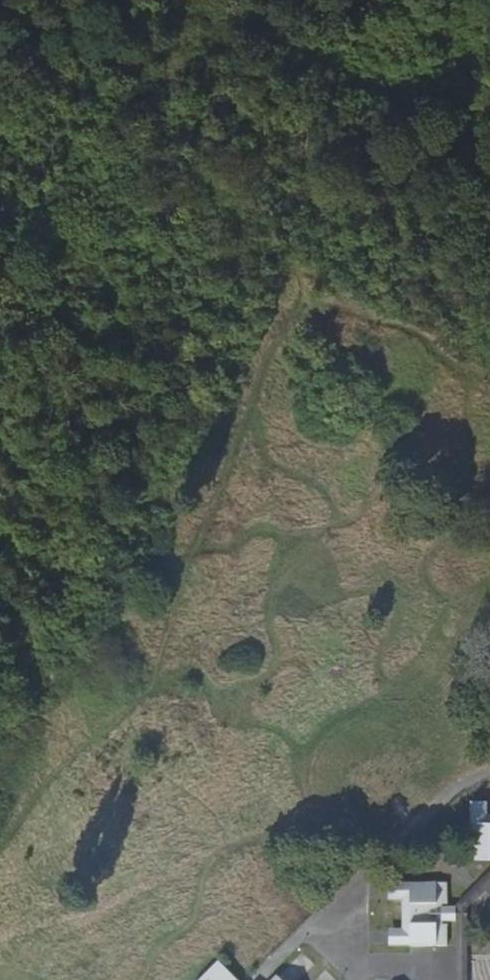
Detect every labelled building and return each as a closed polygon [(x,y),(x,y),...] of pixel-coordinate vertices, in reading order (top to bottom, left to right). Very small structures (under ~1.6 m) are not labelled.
[(489,812),(489,798),(474,798),(473,819),(489,819),(489,812)] [(473,819),(472,857),(489,857),(489,819),(473,819)] [(403,896),(403,899),(411,899),(411,880),(391,880),(391,896),(403,896)] [(403,899),(403,925),(411,925),(411,943),(448,943),(448,922),(443,922),(443,919),(443,906),(443,902),(449,902),(449,880),(411,880),(411,899),(403,899)] [(411,925),(403,925),(403,927),(390,927),(390,943),(411,943),(411,925)] [(219,960),(199,979),(240,979),(219,960)]
